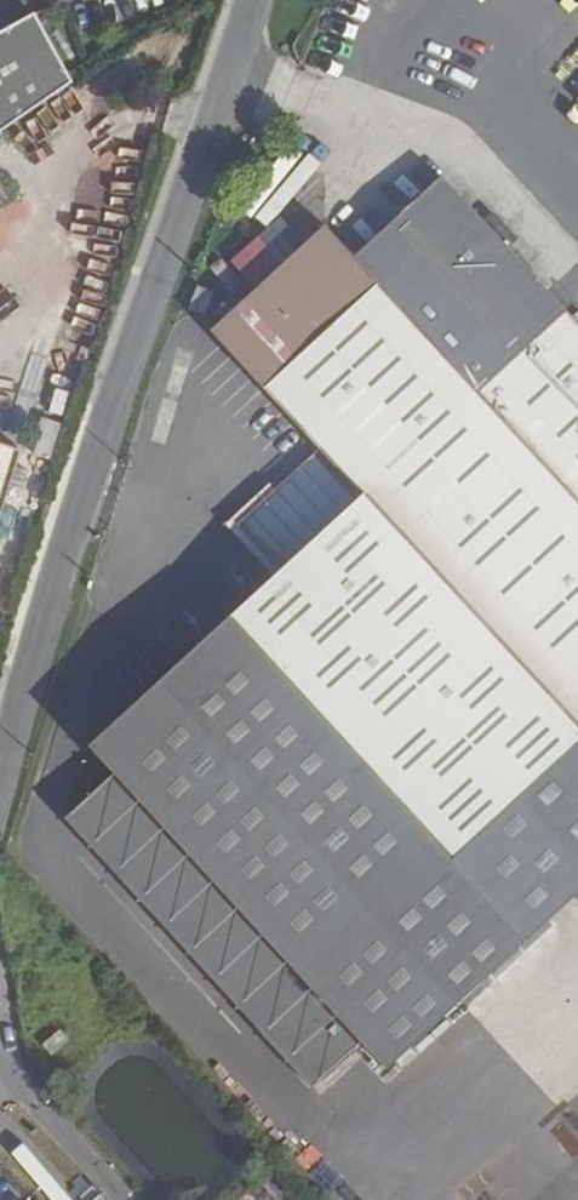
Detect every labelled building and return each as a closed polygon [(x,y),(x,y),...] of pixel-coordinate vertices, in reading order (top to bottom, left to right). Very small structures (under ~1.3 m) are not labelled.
[(30,17),(0,36),(0,136),(67,90),(30,17)] [(412,147),(330,222),(375,271),(395,253),(372,229),(377,202),(370,196),(379,187),(384,193),(412,192),(435,215),(457,195),(412,147)] [(330,222),(324,227),(475,391),(563,311),(457,195),(435,215),(412,192),(384,193),(379,187),(370,196),(377,202),(372,229),(395,253),(375,271),(330,222)] [(453,860),(577,745),(577,327),(563,311),(475,391),(324,227),(212,330),(364,495),(357,501),(315,455),(278,490),(239,526),(281,571),(275,576),(230,618),(453,860)] [(11,279),(0,264),(0,287),(11,279)] [(197,286),(188,309),(205,315),(213,292),(197,286)] [(20,451),(0,445),(0,516),(20,451)] [(275,576),(281,571),(239,526),(278,490),(271,482),(226,524),(275,576)] [(453,860),(230,618),(90,747),(117,776),(315,992),(265,1037),(312,1087),(361,1042),(387,1070),(577,893),(577,745),(453,860)] [(315,992),(117,776),(67,822),(265,1037),(315,992)]
